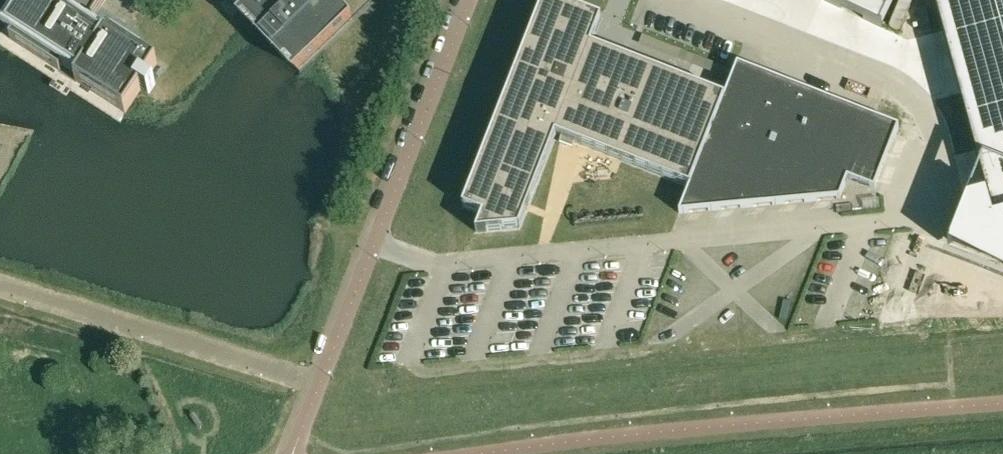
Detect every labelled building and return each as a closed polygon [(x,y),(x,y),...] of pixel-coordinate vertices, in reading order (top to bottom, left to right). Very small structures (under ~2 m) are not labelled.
[(125,114),(133,102),(136,98),(141,90),(149,95),(155,85),(147,80),(152,72),(153,71),(156,66),(157,64),(108,32),(104,38),(88,28),(106,0),(23,0),(0,35),(0,45),(120,123),(125,114)] [(335,0),(254,0),(242,11),(254,23),(299,70),(352,18),(335,0)] [(520,228),(527,210),(556,135),(561,137),(560,143),(573,147),(575,142),(689,187),(679,213),(840,199),(848,179),(874,189),(899,127),(738,64),(725,97),(610,52),(612,47),(599,41),(597,47),(591,45),(602,18),(587,12),(555,0),(544,0),(463,207),(483,214),(476,232),(520,228)] [(841,8),(841,7),(863,18),(881,27),(882,26),(881,25),(893,0),(824,0),(841,8)] [(1002,252),(1002,0),(934,0),(987,193),(980,195),(963,236),(1002,252)]
